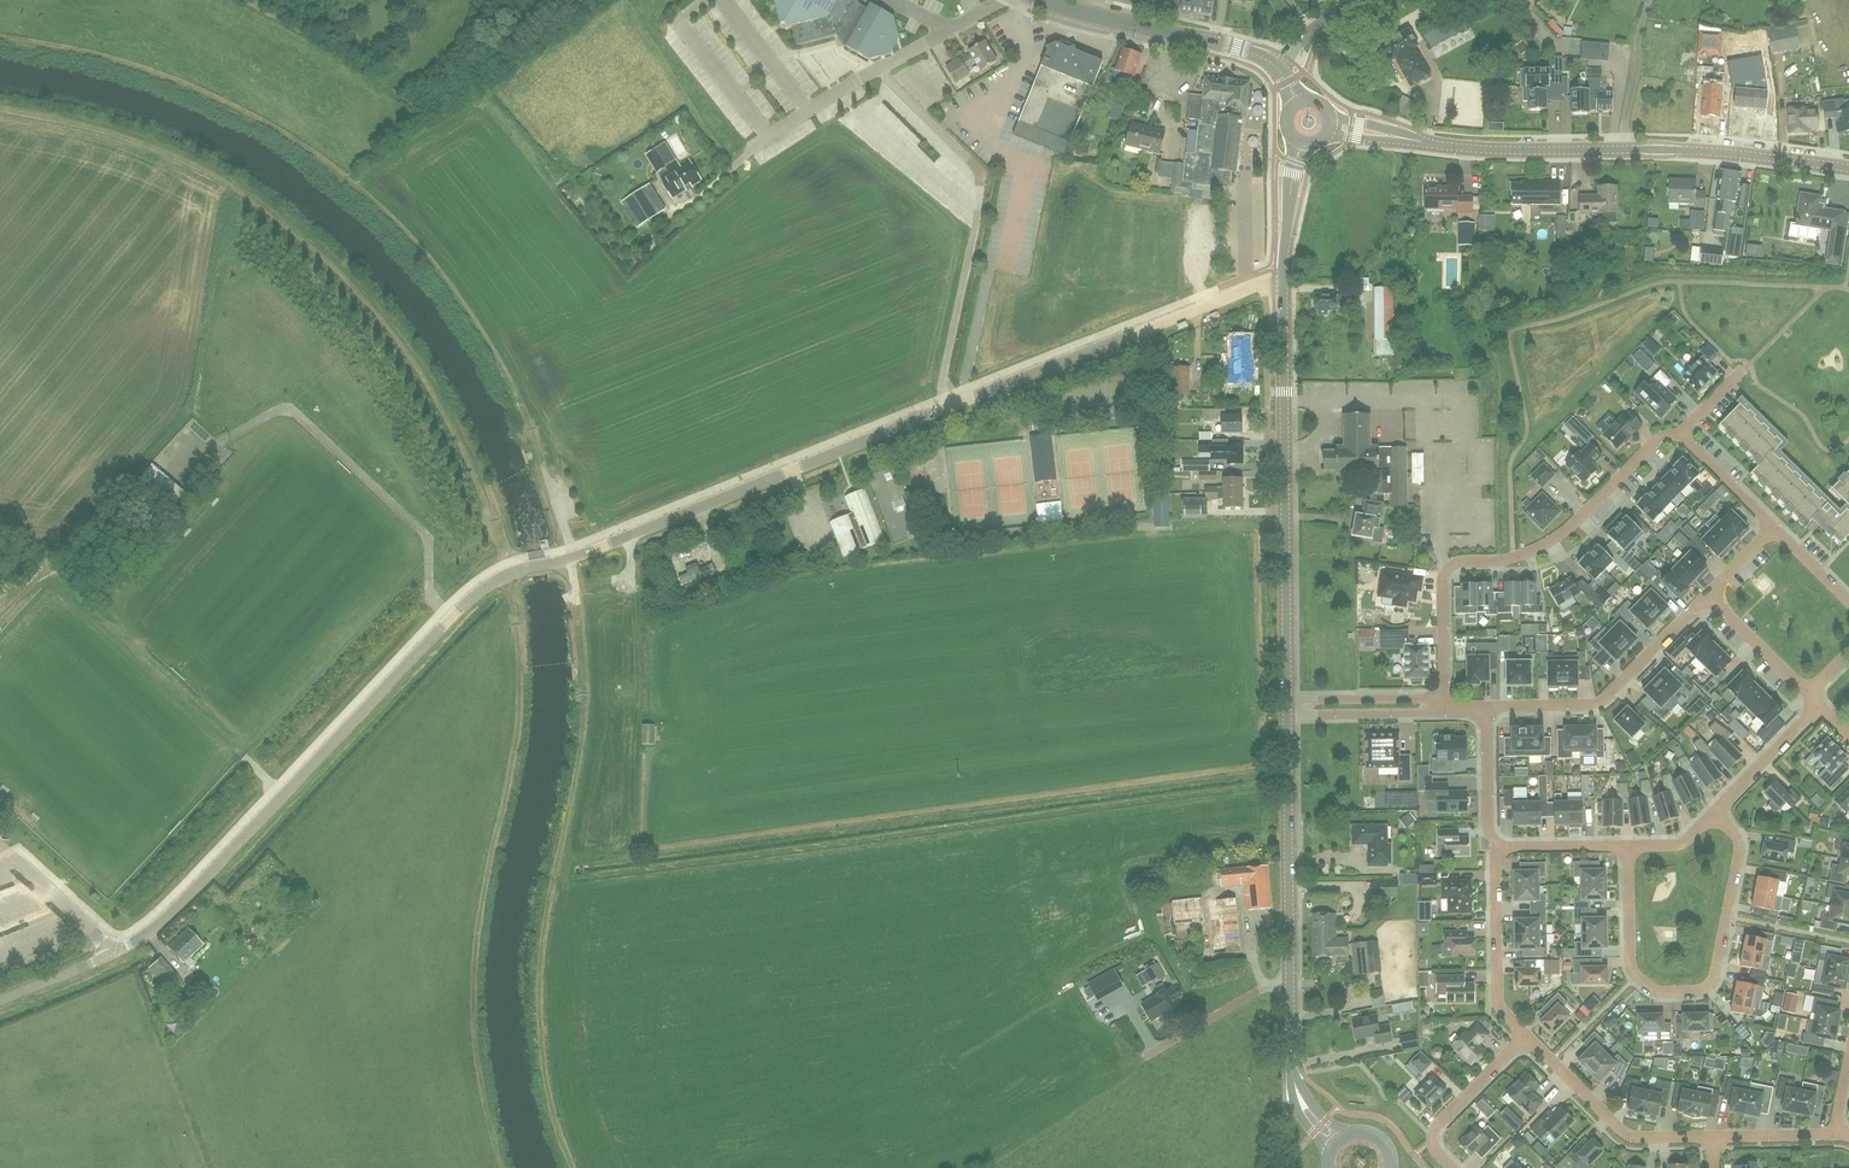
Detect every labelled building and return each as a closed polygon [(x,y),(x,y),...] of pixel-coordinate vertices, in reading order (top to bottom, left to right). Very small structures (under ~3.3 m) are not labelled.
[(900,38),(894,17),(871,3),(867,9),(862,7),(859,5),(859,4),(860,4),(859,1),(859,0),(774,0),(781,26),(782,29),(792,26),(797,45),(835,35),(841,33),(842,38),(844,45),(869,59),(891,54),(900,38)] [(1174,10),(1192,12),(1194,0),(1176,0),(1174,10)] [(1192,12),(1193,12),(1211,15),(1213,0),(1194,0),(1192,12)] [(1141,26),(1143,17),(1108,8),(1106,17),(1141,26)] [(1432,47),(1470,27),(1465,18),(1462,13),(1425,33),(1428,39),(1432,47)] [(1411,87),(1430,75),(1414,48),(1418,46),(1408,29),(1382,45),(1391,61),(1394,59),(1405,78),(1411,87)] [(1795,29),(1769,34),(1773,54),(1787,51),(1799,49),(1795,29)] [(1717,45),(1718,33),(1700,32),(1698,53),(1719,55),(1720,45),(1717,45)] [(981,71),(997,62),(985,41),(969,51),(972,55),(961,61),(960,59),(947,67),(955,82),(969,74),(965,67),(975,61),(981,71)] [(1589,60),(1596,61),(1597,52),(1609,53),(1610,44),(1582,42),(1581,59),(1589,60)] [(1025,105),(1026,105),(1019,122),(1013,136),(1055,152),(1064,156),(1070,143),(1103,62),(1077,52),(1076,52),(1076,50),(1063,45),(1060,46),(1058,43),(1059,46),(1052,49),(1047,51),(1025,105)] [(1123,49),(1116,70),(1112,69),(1108,81),(1113,83),(1114,85),(1118,87),(1120,85),(1126,87),(1128,80),(1132,81),(1133,77),(1134,77),(1141,55),(1123,49)] [(1762,55),(1727,61),(1732,90),(1736,91),(1735,107),(1750,109),(1765,110),(1767,93),(1767,88),(1762,55)] [(1522,88),(1529,88),(1529,87),(1563,86),(1563,85),(1562,72),(1550,72),(1550,69),(1520,69),(1520,88),(1522,88)] [(1183,182),(1230,187),(1232,171),(1236,172),(1241,125),(1243,110),(1246,110),(1247,107),(1251,104),(1253,89),(1249,85),(1250,82),(1234,81),(1234,79),(1226,78),(1221,78),(1221,79),(1205,77),(1205,80),(1202,82),(1201,91),(1203,93),(1203,96),(1188,95),(1185,118),(1200,120),(1196,155),(1186,154),(1185,164),(1183,182)] [(1589,111),(1590,111),(1596,111),(1613,111),(1613,93),(1600,93),(1600,78),(1588,79),(1589,90),(1589,111)] [(1377,99),(1389,102),(1392,88),(1381,85),(1377,99)] [(1547,111),(1547,101),(1551,101),(1563,101),(1563,95),(1563,93),(1568,93),(1568,85),(1563,85),(1563,86),(1529,87),(1529,88),(1522,88),(1523,102),(1529,102),(1529,111),(1547,111)] [(1703,94),(1702,115),(1704,115),(1711,116),(1717,116),(1718,116),(1719,105),(1720,106),(1721,95),(1721,90),(1722,87),(1704,86),(1703,94)] [(1590,114),(1590,111),(1589,111),(1589,90),(1571,90),(1571,94),(1572,114),(1590,114)] [(1834,101),(1822,102),(1824,119),(1835,117),(1837,132),(1848,131),(1848,111),(1845,111),(1844,99),(1833,100),(1834,101)] [(1818,127),(1817,110),(1806,111),(1806,108),(1787,109),(1788,134),(1807,133),(1807,127),(1818,127)] [(1160,154),(1165,132),(1131,123),(1126,145),(1160,154)] [(656,150),(653,151),(647,155),(658,173),(667,168),(656,150)] [(672,198),(701,180),(689,160),(660,178),(672,198)] [(1183,182),(1185,164),(1174,163),(1171,192),(1191,194),(1192,184),(1183,183),(1183,182)] [(1715,213),(1712,230),(1725,232),(1728,215),(1728,214),(1722,213),(1723,205),(1726,206),(1727,201),(1729,188),(1728,188),(1730,172),(1721,171),(1716,200),(1717,200),(1715,213)] [(1723,205),(1722,213),(1728,214),(1730,202),(1736,202),(1735,208),(1746,210),(1750,187),(1739,186),(1741,174),(1730,172),(1728,188),(1729,188),(1727,201),(1726,206),(1723,205)] [(1705,198),(1705,191),(1695,192),(1695,182),(1680,181),(1680,179),(1669,179),(1669,203),(1694,203),(1694,208),(1705,208),(1705,198)] [(1511,205),(1561,205),(1561,181),(1549,181),(1522,181),(1522,183),(1511,183),(1511,205)] [(633,218),(655,204),(645,187),(622,201),(633,218)] [(1472,213),(1473,197),(1458,197),(1458,188),(1425,187),(1425,209),(1457,209),(1457,213),(1472,213)] [(1599,214),(1616,213),(1616,187),(1599,187),(1599,197),(1592,197),(1580,197),(1580,213),(1599,213),(1599,214)] [(1795,226),(1800,226),(1818,229),(1831,231),(1826,264),(1841,267),(1847,228),(1848,214),(1848,213),(1829,210),(1824,209),(1825,204),(1819,203),(1820,197),(1801,194),(1796,220),(1795,224),(1795,226)] [(1690,210),(1690,220),(1681,219),(1680,229),(1690,230),(1704,230),(1705,211),(1690,210)] [(1577,236),(1577,231),(1577,213),(1568,213),(1568,231),(1566,231),(1566,236),(1577,236)] [(1495,216),(1479,216),(1479,232),(1495,232),(1495,216)] [(1459,236),(1459,245),(1474,245),(1474,236),(1474,223),(1460,223),(1459,236)] [(1741,236),(1730,235),(1727,255),(1738,257),(1741,236)] [(653,241),(640,238),(638,246),(651,249),(653,241)] [(1691,256),(1698,257),(1699,243),(1692,242),(1691,256)] [(1759,246),(1746,245),(1745,256),(1758,257),(1759,246)] [(1700,263),(1722,265),(1724,249),(1702,247),(1700,263)] [(1236,261),(1228,263),(1231,272),(1238,270),(1236,261)] [(1375,340),(1392,339),(1392,287),(1375,287),(1375,291),(1375,303),(1375,340)] [(1314,308),(1316,308),(1316,309),(1318,309),(1318,315),(1327,315),(1328,310),(1335,310),(1335,306),(1345,306),(1345,294),(1316,295),(1316,301),(1314,301),(1314,308)] [(1228,383),(1254,383),(1254,359),(1251,359),(1250,338),(1232,338),(1232,359),(1228,359),(1228,383)] [(1697,391),(1716,373),(1707,364),(1710,361),(1711,362),(1718,355),(1707,345),(1700,352),(1705,356),(1702,359),(1696,364),(1694,362),(1686,370),(1688,372),(1683,377),(1697,391)] [(1169,395),(1190,395),(1190,368),(1169,368),(1169,395)] [(1653,378),(1658,383),(1650,390),(1643,383),(1634,393),(1661,418),(1670,409),(1668,407),(1672,403),(1676,399),(1665,388),(1672,382),(1660,371),(1653,378)] [(1845,475),(1844,474),(1843,475),(1844,476),(1832,489),(1830,488),(1848,507),(1840,516),(1774,452),(1783,443),(1747,408),(1750,404),(1742,396),(1736,402),(1739,405),(1718,427),(1720,426),(1733,439),(1732,440),(1732,441),(1734,440),(1746,452),(1745,454),(1746,454),(1747,453),(1759,465),(1756,468),(1751,473),(1749,475),(1750,475),(1751,474),(1764,487),(1763,488),(1763,489),(1765,487),(1778,500),(1776,501),(1777,502),(1778,501),(1791,513),(1790,514),(1790,515),(1792,514),(1805,527),(1804,528),(1804,529),(1806,527),(1814,519),(1818,523),(1817,524),(1818,525),(1819,524),(1820,524),(1821,526),(1820,527),(1821,527),(1822,526),(1826,531),(1824,532),(1825,532),(1826,531),(1840,544),(1838,546),(1839,546),(1848,536),(1848,471),(1845,475)] [(1222,433),(1242,433),(1242,416),(1226,416),(1226,409),(1203,410),(1203,422),(1213,422),(1213,420),(1218,420),(1218,417),(1222,417),(1222,433)] [(1610,414),(1596,428),(1604,436),(1616,449),(1624,441),(1625,443),(1642,426),(1630,414),(1624,419),(1622,417),(1618,422),(1610,414)] [(1384,505),(1384,495),(1391,495),(1391,506),(1407,506),(1406,479),(1406,474),(1406,448),(1390,448),(1390,451),(1382,451),(1382,449),(1379,449),(1379,447),(1372,447),(1371,416),(1343,416),(1344,448),(1336,448),(1336,451),(1324,451),(1324,450),(1324,460),(1324,471),(1325,471),(1325,470),(1336,469),(1336,473),(1370,472),(1370,494),(1371,494),(1371,502),(1365,501),(1361,515),(1355,514),(1352,535),(1374,539),(1373,542),(1382,544),(1385,529),(1378,528),(1379,518),(1383,505),(1384,505)] [(1594,437),(1573,417),(1564,426),(1575,436),(1576,435),(1586,445),(1594,437)] [(1046,419),(1032,421),(1034,431),(1048,429),(1046,419)] [(1039,482),(1054,480),(1048,434),(1033,436),(1039,482)] [(1213,441),(1212,441),(1212,459),(1228,459),(1228,464),(1243,464),(1242,447),(1228,447),(1228,441),(1213,441)] [(1602,455),(1591,444),(1581,454),(1579,452),(1566,464),(1585,483),(1597,471),(1592,465),(1594,463),(1602,455)] [(1416,454),(1412,454),(1412,473),(1406,474),(1406,479),(1412,478),(1412,483),(1421,483),(1424,483),(1424,454),(1416,454)] [(1673,467),(1690,485),(1700,475),(1698,473),(1699,472),(1695,467),(1693,469),(1682,458),(1673,467)] [(1192,471),(1192,472),(1199,472),(1200,472),(1210,472),(1210,470),(1210,460),(1193,461),(1192,461),(1192,471)] [(133,489),(165,514),(176,501),(150,478),(157,469),(152,465),(133,489)] [(1542,487),(1554,475),(1544,465),(1532,477),(1542,487)] [(1690,485),(1673,467),(1672,468),(1673,469),(1665,478),(1680,493),(1689,484),(1690,485)] [(1200,472),(1200,481),(1217,481),(1217,472),(1210,472),(1200,472)] [(1206,493),(1243,493),(1243,478),(1224,478),(1224,487),(1218,487),(1206,487),(1206,493)] [(1680,493),(1665,478),(1655,487),(1671,502),(1680,493)] [(1697,491),(1700,495),(1704,499),(1714,491),(1706,483),(1697,491)] [(1671,502),(1655,487),(1647,496),(1646,495),(1645,495),(1663,513),(1663,512),(1662,511),(1671,502)] [(1713,493),(1703,504),(1709,509),(1719,499),(1726,492),(1720,487),(1713,493)] [(886,540),(866,488),(845,497),(851,514),(830,522),(838,542),(843,557),(886,540)] [(1243,493),(1206,493),(1206,499),(1219,499),(1224,499),(1225,508),(1244,508),(1243,493)] [(1155,526),(1169,526),(1169,494),(1155,495),(1155,522),(1155,526)] [(1560,512),(1542,494),(1525,512),(1543,529),(1560,512)] [(1663,513),(1645,495),(1636,505),(1647,516),(1645,517),(1650,522),(1651,520),(1653,522),(1663,513)] [(1699,504),(1704,499),(1700,495),(1695,500),(1699,504)] [(1185,515),(1201,515),(1201,498),(1185,498),(1185,515)] [(906,500),(896,502),(898,512),(908,509),(906,500)] [(1703,504),(1699,508),(1704,514),(1709,509),(1703,504)] [(1687,517),(1691,512),(1687,508),(1682,514),(1686,518),(1687,517)] [(1721,521),(1740,540),(1750,530),(1731,511),(1721,521)] [(1626,517),(1617,526),(1636,545),(1650,531),(1641,522),(1640,520),(1635,525),(1626,517)] [(1684,523),(1680,519),(1675,524),(1679,528),(1684,523)] [(1721,521),(1711,531),(1727,547),(1728,546),(1731,549),(1740,540),(1721,521)] [(1687,525),(1681,530),(1692,540),(1696,536),(1697,535),(1687,525)] [(1631,550),(1636,545),(1617,526),(1607,536),(1620,549),(1615,553),(1626,564),(1635,555),(1631,550)] [(1669,537),(1664,531),(1658,537),(1663,542),(1669,537)] [(1726,548),(1727,547),(1711,531),(1701,541),(1717,557),(1718,556),(1721,559),(1729,550),(1726,548)] [(1690,543),(1679,532),(1674,538),(1684,548),(1686,547),(1690,543)] [(718,536),(660,559),(676,599),(734,576),(718,536)] [(1598,545),(1589,555),(1604,570),(1613,561),(1625,573),(1630,568),(1626,564),(1615,553),(1611,558),(1598,545)] [(1657,550),(1653,554),(1659,560),(1663,556),(1657,550)] [(1707,568),(1691,552),(1681,562),(1697,578),(1697,577),(1700,580),(1708,571),(1706,569),(1707,568)] [(1604,570),(1589,555),(1588,554),(1578,564),(1589,575),(1587,576),(1592,581),(1593,579),(1596,581),(1605,571),(1604,570)] [(1647,561),(1639,569),(1648,578),(1656,570),(1647,561)] [(1687,587),(1697,578),(1681,562),(1671,572),(1688,588),(1687,587)] [(1687,589),(1688,588),(1671,572),(1666,577),(1657,569),(1656,570),(1648,578),(1649,579),(1659,588),(1661,591),(1665,586),(1678,598),(1680,600),(1689,591),(1687,589)] [(1415,597),(1414,596),(1415,590),(1420,590),(1422,578),(1421,578),(1383,572),(1380,592),(1383,597),(1394,598),(1394,605),(1405,606),(1406,600),(1415,601),(1415,598),(1415,597)] [(1598,595),(1594,591),(1582,580),(1574,585),(1571,579),(1569,580),(1550,591),(1558,605),(1581,592),(1592,602),(1598,595)] [(1659,588),(1649,579),(1644,584),(1647,587),(1642,591),(1647,595),(1640,602),(1658,619),(1661,615),(1663,617),(1669,610),(1668,609),(1668,608),(1654,593),(1659,588)] [(1477,614),(1477,606),(1476,584),(1462,585),(1462,597),(1454,598),(1455,614),(1477,614)] [(1492,584),(1476,584),(1477,606),(1486,606),(1486,615),(1499,615),(1498,597),(1492,597),(1492,584)] [(1505,597),(1498,597),(1499,615),(1499,613),(1512,613),(1512,606),(1520,606),(1520,584),(1505,584),(1505,597)] [(1531,584),(1520,584),(1520,606),(1520,613),(1543,613),(1543,605),(1536,605),(1535,584),(1531,584)] [(1594,591),(1598,595),(1606,603),(1612,597),(1599,585),(1594,591)] [(1654,622),(1658,619),(1640,602),(1634,608),(1628,601),(1618,611),(1628,621),(1630,622),(1635,617),(1647,629),(1648,628),(1650,630),(1656,624),(1654,622)] [(1623,626),(1628,621),(1618,611),(1613,616),(1615,618),(1611,623),(1616,627),(1610,633),(1627,650),(1630,647),(1632,648),(1638,642),(1636,640),(1637,639),(1623,626)] [(1360,644),(1375,643),(1374,628),(1360,629),(1360,644)] [(1688,630),(1667,651),(1675,659),(1686,648),(1696,658),(1712,641),(1702,631),(1695,638),(1688,631),(1688,630)] [(1398,642),(1398,649),(1405,648),(1405,659),(1405,665),(1406,678),(1405,678),(1405,679),(1406,679),(1406,678),(1411,678),(1411,681),(1423,681),(1423,678),(1427,678),(1428,678),(1428,677),(1428,666),(1429,666),(1429,658),(1428,658),(1427,647),(1428,647),(1428,646),(1427,646),(1414,646),(1414,640),(1406,640),(1406,631),(1381,632),(1381,647),(1387,647),(1387,642),(1398,642)] [(1623,654),(1627,650),(1610,633),(1603,639),(1599,635),(1595,639),(1594,639),(1589,644),(1598,654),(1599,654),(1604,649),(1616,661),(1617,660),(1619,662),(1625,655),(1623,654)] [(1526,649),(1526,655),(1536,655),(1536,636),(1522,636),(1522,649),(1526,649)] [(1712,641),(1696,658),(1705,668),(1721,652),(1712,642),(1712,641)] [(1497,643),(1468,644),(1468,684),(1479,684),(1479,681),(1480,681),(1488,681),(1488,670),(1497,669),(1497,643)] [(1721,652),(1705,668),(1716,678),(1731,662),(1721,652)] [(1548,653),(1540,653),(1540,668),(1548,668),(1548,680),(1548,687),(1549,687),(1549,689),(1558,689),(1558,687),(1563,687),(1562,663),(1562,657),(1553,657),(1553,653),(1548,653)] [(1571,656),(1562,657),(1562,663),(1563,687),(1568,687),(1568,689),(1577,689),(1577,687),(1578,686),(1578,680),(1578,667),(1585,667),(1585,653),(1577,653),(1577,656),(1571,656)] [(1401,670),(1401,661),(1386,661),(1385,670),(1401,670)] [(1509,662),(1506,662),(1507,686),(1513,686),(1531,685),(1530,662),(1509,662)] [(1681,672),(1686,677),(1692,671),(1687,666),(1681,672)] [(1657,677),(1654,681),(1671,698),(1676,702),(1682,696),(1686,691),(1688,694),(1694,689),(1683,678),(1678,684),(1670,675),(1664,670),(1664,671),(1662,669),(1656,676),(1657,677)] [(1753,682),(1743,672),(1726,688),(1737,698),(1753,682)] [(1702,689),(1708,694),(1718,684),(1713,679),(1712,678),(1702,689)] [(1649,682),(1643,689),(1644,691),(1643,691),(1648,695),(1657,705),(1652,710),(1662,720),(1672,711),(1678,704),(1676,702),(1671,698),(1654,681),(1651,684),(1649,682)] [(1753,682),(1737,698),(1746,708),(1762,692),(1753,683),(1753,682)] [(1715,702),(1720,697),(1714,692),(1710,696),(1715,702)] [(1771,701),(1762,692),(1746,708),(1756,717),(1772,701),(1771,701)] [(1772,701),(1756,717),(1766,727),(1758,736),(1766,744),(1776,734),(1768,726),(1782,711),(1772,701)] [(1615,720),(1614,721),(1615,721),(1631,737),(1631,738),(1632,738),(1632,737),(1640,729),(1644,734),(1648,729),(1650,731),(1656,726),(1644,715),(1639,720),(1628,708),(1627,708),(1626,709),(1624,708),(1618,714),(1619,716),(1615,720)] [(1730,716),(1734,720),(1740,715),(1735,711),(1730,716)] [(1715,722),(1708,727),(1719,743),(1712,750),(1711,750),(1717,756),(1729,768),(1740,757),(1725,742),(1733,735),(1715,722)] [(643,744),(655,744),(655,725),(643,725),(643,744)] [(1581,756),(1580,727),(1577,727),(1577,725),(1568,725),(1568,728),(1566,728),(1565,728),(1565,741),(1557,741),(1558,759),(1572,759),(1572,753),(1580,753),(1580,756),(1581,756)] [(1604,758),(1604,740),(1596,740),(1596,727),(1593,727),(1593,725),(1584,725),(1584,727),(1580,727),(1581,756),(1596,755),(1596,758),(1604,758)] [(1528,757),(1527,728),(1524,728),(1524,726),(1515,726),(1515,728),(1512,728),(1512,741),(1504,741),(1504,757),(1528,757)] [(1551,756),(1551,741),(1543,741),(1543,728),(1540,728),(1540,726),(1531,726),(1531,728),(1527,728),(1528,757),(1551,756)] [(1745,729),(1739,735),(1743,740),(1749,734),(1745,729)] [(1399,781),(1410,781),(1410,756),(1399,756),(1399,735),(1366,736),(1367,768),(1399,768),(1399,781)] [(1466,749),(1466,739),(1454,739),(1454,737),(1440,737),(1440,751),(1438,751),(1438,759),(1432,759),(1432,772),(1454,772),(1454,760),(1465,760),(1465,749),(1466,749)] [(1693,765),(1692,766),(1698,773),(1707,786),(1720,777),(1709,761),(1717,756),(1711,750),(1712,750),(1700,738),(1693,743),(1701,760),(1693,765)] [(1827,738),(1812,754),(1826,768),(1818,776),(1830,788),(1842,776),(1835,770),(1847,757),(1827,738)] [(1634,751),(1625,756),(1631,768),(1640,764),(1634,751)] [(1675,782),(1674,782),(1682,799),(1685,804),(1699,797),(1689,777),(1698,773),(1692,766),(1693,765),(1686,755),(1678,760),(1683,777),(1675,782)] [(1655,798),(1654,798),(1655,801),(1662,821),(1677,816),(1672,802),(1682,799),(1674,782),(1675,782),(1670,773),(1662,776),(1664,795),(1655,798)] [(1598,803),(1598,813),(1605,813),(1605,826),(1621,826),(1621,811),(1631,811),(1630,804),(1630,801),(1629,791),(1628,783),(1626,775),(1620,775),(1619,783),(1615,801),(1605,801),(1605,803),(1598,803)] [(1433,776),(1418,776),(1418,791),(1427,791),(1427,800),(1438,800),(1438,812),(1467,811),(1467,806),(1470,804),(1470,799),(1467,797),(1467,792),(1448,792),(1448,782),(1433,782),(1433,776)] [(1539,776),(1539,791),(1547,791),(1547,776),(1539,776)] [(1630,801),(1630,804),(1631,811),(1633,825),(1649,823),(1646,802),(1655,801),(1654,798),(1655,798),(1650,780),(1641,781),(1640,800),(1630,801)] [(1765,794),(1772,801),(1768,806),(1776,813),(1780,809),(1786,803),(1792,808),(1801,799),(1791,789),(1786,794),(1775,783),(1765,794)] [(1846,789),(1835,800),(1847,812),(1848,810),(1848,786),(1846,789)] [(1527,825),(1527,798),(1513,798),(1513,791),(1504,791),(1505,798),(1505,806),(1513,806),(1513,825),(1527,825)] [(1402,792),(1402,808),(1417,808),(1417,792),(1402,792)] [(1554,794),(1555,803),(1555,824),(1568,824),(1568,803),(1562,803),(1561,794),(1554,794)] [(1824,802),(1817,794),(1811,800),(1819,808),(1824,802)] [(1540,824),(1540,817),(1540,803),(1527,803),(1527,798),(1527,825),(1539,824),(1540,824)] [(1582,803),(1568,803),(1568,824),(1569,824),(1569,828),(1581,827),(1581,824),(1582,824),(1582,803)] [(1386,826),(1353,826),(1353,844),(1364,844),(1364,845),(1368,849),(1369,849),(1369,865),(1386,865),(1386,862),(1390,862),(1390,845),(1386,845),(1386,826)] [(1459,838),(1459,829),(1438,830),(1439,845),(1445,845),(1445,855),(1469,855),(1469,838),(1459,838)] [(1848,860),(1848,836),(1839,834),(1835,850),(1843,852),(1842,859),(1848,860)] [(1765,842),(1762,858),(1784,863),(1786,853),(1793,854),(1796,841),(1781,838),(1779,845),(1765,842)] [(1842,859),(1840,866),(1832,864),(1829,881),(1846,884),(1848,875),(1848,860),(1842,859)] [(1581,876),(1581,885),(1606,885),(1606,870),(1600,870),(1590,870),(1590,862),(1574,863),(1574,876),(1581,876)] [(1520,871),(1514,871),(1514,887),(1539,886),(1538,877),(1546,877),(1545,863),(1530,863),(1530,871),(1520,871)] [(1248,910),(1272,908),(1268,865),(1220,870),(1221,887),(1235,885),(1241,885),(1241,882),(1245,881),(1248,910)] [(1758,877),(1755,891),(1776,895),(1779,881),(1784,882),(1786,874),(1771,871),(1770,879),(1758,877)] [(1419,885),(1437,885),(1437,883),(1437,873),(1419,874),(1419,885)] [(1397,880),(1373,881),(1373,895),(1397,895),(1397,880)] [(1470,882),(1444,883),(1444,896),(1450,896),(1450,911),(1470,911),(1470,902),(1473,902),(1473,891),(1470,891),(1470,882)] [(1848,910),(1848,895),(1844,894),(1845,887),(1829,883),(1826,898),(1834,899),(1832,906),(1848,910)] [(1606,885),(1581,885),(1582,894),(1574,894),(1575,909),(1590,909),(1590,900),(1606,900),(1606,885)] [(1539,886),(1514,887),(1514,901),(1530,901),(1531,910),(1546,910),(1546,895),(1539,895),(1539,886)] [(1776,895),(1755,891),(1752,906),(1764,908),(1763,916),(1777,919),(1779,912),(1780,912),(1781,908),(1783,897),(1776,896),(1776,895)] [(1175,925),(1175,931),(1176,934),(1193,932),(1192,923),(1204,922),(1201,897),(1172,900),(1175,925)] [(1214,954),(1241,951),(1236,898),(1209,901),(1214,954)] [(1431,921),(1431,902),(1419,902),(1419,920),(1419,922),(1431,921)] [(1832,906),(1831,913),(1823,912),(1820,928),(1836,932),(1838,922),(1848,924),(1848,910),(1832,906)] [(1591,918),(1590,909),(1575,909),(1575,925),(1582,924),(1582,934),(1607,933),(1607,918),(1591,918)] [(1531,919),(1515,920),(1515,935),(1539,934),(1539,925),(1546,925),(1546,910),(1531,910),(1531,919)] [(1328,929),(1336,929),(1336,922),(1336,915),(1333,915),(1333,914),(1312,914),(1312,924),(1323,924),(1324,924),(1324,925),(1326,925),(1326,926),(1327,926),(1328,929)] [(1312,924),(1313,952),(1313,957),(1349,956),(1349,938),(1336,938),(1336,929),(1328,929),(1327,926),(1326,926),(1326,925),(1324,925),(1324,924),(1323,924),(1312,924)] [(183,963),(203,945),(188,928),(168,947),(183,963)] [(1746,936),(1743,951),(1764,955),(1766,947),(1771,948),(1774,933),(1760,930),(1758,938),(1746,936)] [(1452,944),(1452,953),(1474,953),(1474,938),(1466,938),(1466,931),(1460,931),(1445,931),(1445,944),(1452,944)] [(1607,933),(1582,934),(1582,943),(1575,943),(1575,957),(1591,957),(1591,948),(1607,948),(1607,946),(1607,933)] [(1539,934),(1515,935),(1515,950),(1519,950),(1519,958),(1531,958),(1547,957),(1547,943),(1540,943),(1539,934)] [(1382,972),(1378,941),(1353,944),(1356,975),(1371,974),(1371,973),(1375,972),(1382,972)] [(1825,970),(1848,975),(1848,968),(1848,967),(1848,965),(1848,960),(1847,960),(1838,958),(1839,949),(1821,946),(1818,961),(1817,969),(1825,970)] [(1743,951),(1740,965),(1752,968),(1751,976),(1765,979),(1767,970),(1768,971),(1771,956),(1764,955),(1743,951)] [(170,993),(182,983),(161,957),(149,967),(170,993)] [(1574,960),(1574,974),(1582,974),(1582,985),(1608,984),(1608,977),(1607,977),(1607,967),(1590,968),(1589,960),(1574,960)] [(1518,961),(1518,969),(1516,969),(1516,974),(1516,978),(1515,978),(1516,986),(1541,985),(1541,975),(1559,975),(1559,961),(1532,961),(1518,961)] [(1152,984),(1165,976),(1158,964),(1144,971),(1152,984)] [(1817,969),(1814,983),(1812,992),(1830,995),(1832,987),(1841,989),(1843,989),(1846,982),(1848,975),(1825,970),(1817,969)] [(1419,988),(1429,987),(1428,972),(1418,972),(1419,988)] [(1464,976),(1437,977),(1437,991),(1448,991),(1448,1002),(1474,1002),(1474,984),(1464,984),(1464,976)] [(1737,982),(1734,996),(1755,1001),(1760,1002),(1763,987),(1765,979),(1751,976),(1749,984),(1737,982)] [(1376,991),(1375,979),(1361,980),(1362,992),(1376,991)] [(1154,998),(1142,1005),(1152,1021),(1163,1014),(1169,1024),(1185,1014),(1176,999),(1182,996),(1177,988),(1173,991),(1171,987),(1154,997),(1154,998)] [(1846,1008),(1848,1004),(1848,990),(1839,1003),(1846,1008)] [(1782,1012),(1795,1014),(1799,996),(1786,993),(1782,1012)] [(1552,1010),(1540,1022),(1547,1029),(1552,1034),(1570,1017),(1562,1009),(1567,1003),(1558,994),(1547,1005),(1552,1010)] [(1734,996),(1731,1011),(1744,1014),(1760,1017),(1767,1012),(1769,1004),(1760,1002),(1755,1001),(1734,996)] [(1619,997),(1612,1006),(1618,1010),(1625,1002),(1619,997)] [(1814,997),(1811,1012),(1817,1014),(1815,1021),(1838,1026),(1839,1018),(1839,1011),(1837,1010),(1828,1008),(1829,1000),(1814,997)] [(1676,1024),(1676,1039),(1689,1039),(1689,1036),(1694,1031),(1712,1031),(1712,1014),(1701,1014),(1683,1014),(1683,1024),(1676,1024)] [(1356,1039),(1375,1035),(1377,1043),(1391,1041),(1388,1026),(1378,1028),(1375,1015),(1352,1020),(1356,1039)] [(1638,1015),(1638,1032),(1653,1032),(1653,1040),(1671,1039),(1671,1024),(1663,1024),(1663,1015),(1654,1015),(1645,1015),(1638,1015)] [(1803,1033),(1802,1042),(1805,1043),(1820,1046),(1822,1038),(1824,1038),(1831,1040),(1831,1039),(1833,1040),(1835,1036),(1836,1033),(1838,1026),(1815,1021),(1809,1020),(1806,1034),(1803,1033)] [(1421,1021),(1421,1035),(1433,1034),(1432,1021),(1421,1021)] [(1751,1036),(1742,1024),(1735,1029),(1745,1041),(1751,1036)] [(1466,1033),(1453,1046),(1472,1064),(1485,1051),(1477,1044),(1479,1042),(1481,1040),(1482,1041),(1488,1035),(1478,1025),(1468,1034),(1466,1033)] [(1585,1067),(1589,1071),(1606,1054),(1599,1047),(1604,1042),(1595,1032),(1583,1043),(1589,1049),(1582,1056),(1578,1060),(1585,1067)] [(1400,1037),(1402,1050),(1417,1047),(1415,1034),(1400,1037)] [(1755,1048),(1764,1042),(1760,1037),(1752,1043),(1755,1048)] [(1419,1071),(1422,1074),(1432,1063),(1421,1052),(1410,1062),(1419,1071)] [(1606,1054),(1589,1071),(1593,1075),(1592,1075),(1599,1082),(1604,1078),(1604,1077),(1611,1070),(1621,1080),(1628,1065),(1617,1055),(1612,1060),(1606,1054)] [(1754,1058),(1741,1058),(1740,1065),(1752,1068),(1754,1058)] [(1526,1073),(1507,1093),(1520,1106),(1521,1104),(1531,1114),(1542,1102),(1533,1093),(1539,1086),(1526,1073)] [(1433,1076),(1415,1094),(1429,1108),(1447,1090),(1433,1076)] [(1619,1094),(1619,1095),(1631,1097),(1628,1110),(1635,1112),(1635,1113),(1641,1116),(1642,1116),(1647,1091),(1640,1089),(1641,1081),(1628,1078),(1619,1094)] [(1790,1112),(1797,1113),(1801,1091),(1794,1089),(1795,1081),(1780,1078),(1778,1089),(1777,1096),(1785,1097),(1783,1107),(1783,1109),(1790,1112)] [(1737,1112),(1737,1113),(1744,1114),(1750,1083),(1727,1079),(1724,1096),(1732,1098),(1730,1108),(1730,1110),(1737,1112)] [(1647,1091),(1642,1116),(1643,1116),(1650,1116),(1651,1115),(1657,1116),(1660,1106),(1660,1103),(1667,1104),(1670,1090),(1671,1084),(1658,1081),(1656,1090),(1653,1092),(1647,1091)] [(1675,1090),(1674,1097),(1681,1099),(1678,1112),(1685,1113),(1684,1115),(1691,1117),(1692,1118),(1697,1092),(1689,1091),(1690,1085),(1677,1082),(1675,1090)] [(1803,1082),(1801,1091),(1797,1113),(1805,1115),(1805,1114),(1812,1115),(1812,1113),(1814,1103),(1822,1105),(1825,1087),(1803,1082)] [(1773,1088),(1758,1085),(1750,1083),(1744,1114),(1752,1115),(1759,1115),(1759,1114),(1760,1114),(1762,1101),(1770,1103),(1773,1088)] [(1705,1094),(1697,1092),(1692,1118),(1693,1118),(1700,1118),(1701,1116),(1707,1118),(1710,1104),(1717,1106),(1719,1096),(1720,1091),(1706,1088),(1705,1094)] [(1540,1119),(1530,1129),(1540,1139),(1548,1131),(1556,1139),(1574,1121),(1561,1108),(1546,1124),(1540,1119)] [(1476,1126),(1460,1143),(1471,1155),(1484,1142),(1491,1150),(1502,1139),(1488,1126),(1482,1132),(1476,1126)] [(1536,1140),(1528,1131),(1522,1137),(1531,1145),(1536,1140)] [(1567,1155),(1576,1164),(1573,1167),(1591,1167),(1588,1165),(1603,1150),(1595,1142),(1593,1140),(1590,1143),(1583,1150),(1577,1145),(1567,1155)]
